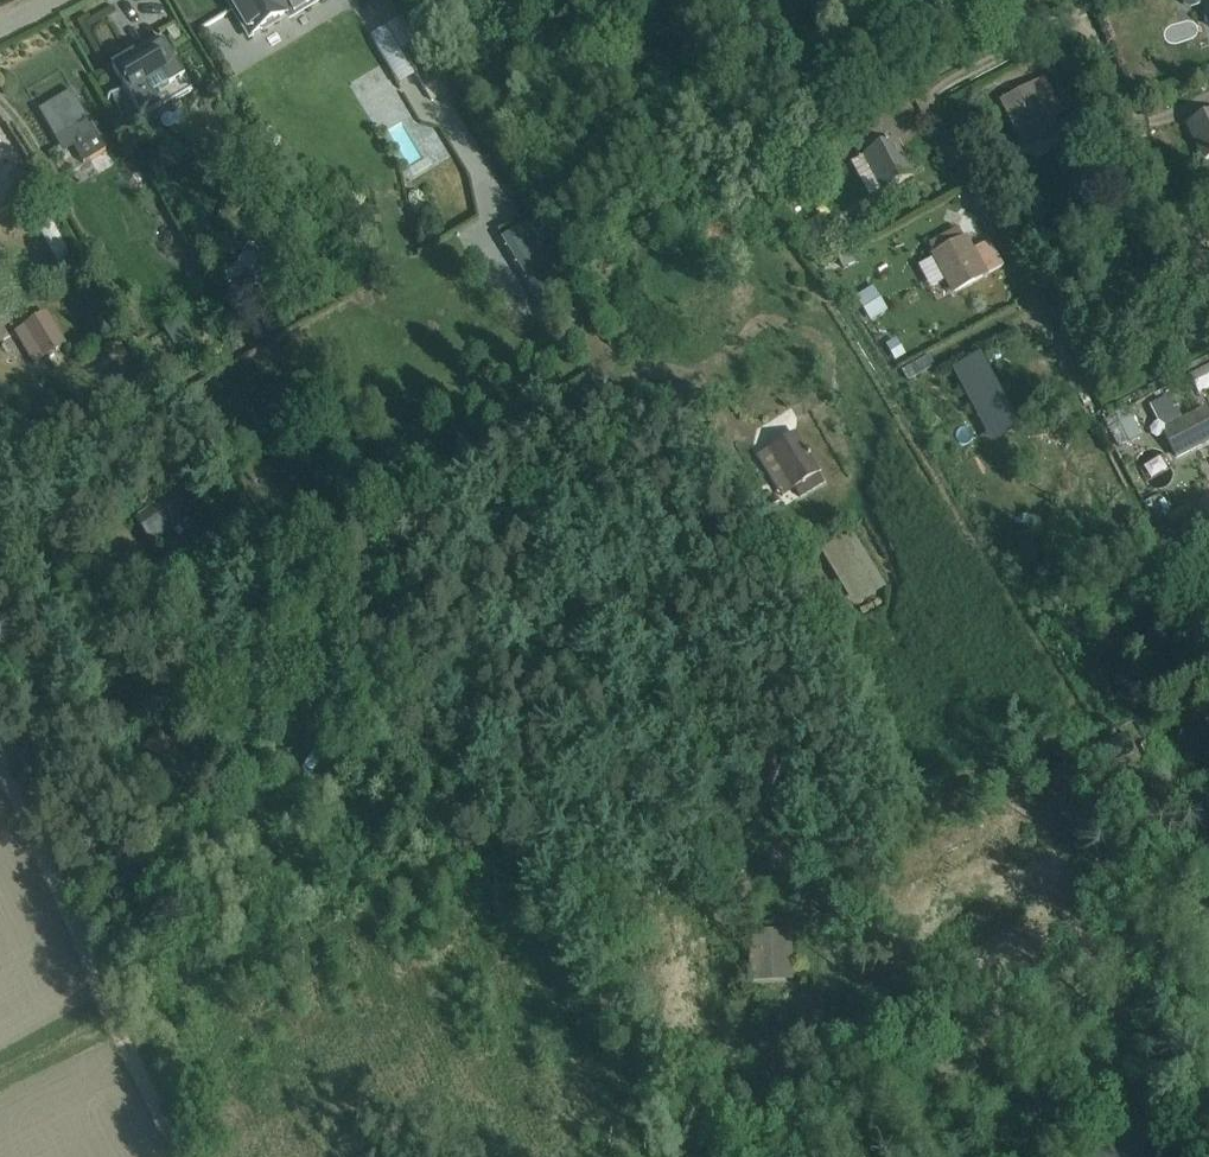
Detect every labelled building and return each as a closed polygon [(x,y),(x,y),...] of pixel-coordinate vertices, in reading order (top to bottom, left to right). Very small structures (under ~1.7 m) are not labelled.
[(250,38),(286,16),(288,20),(322,0),(227,0),(250,38)] [(552,25),(571,5),(565,0),(543,0),(534,9),(552,25)] [(1203,6),(1201,0),(1181,0),(1183,5),(1191,10),(1203,6)] [(1208,25),(1208,0),(1201,0),(1203,6),(1208,25)] [(416,75),(425,90),(432,102),(449,92),(442,80),(418,42),(403,18),(370,38),(400,86),(416,75)] [(185,40),(175,24),(164,31),(174,47),(185,40)] [(124,89),(110,97),(122,117),(136,109),(143,120),(160,110),(192,91),(164,45),(137,61),(134,55),(111,68),(124,89)] [(1022,137),(1051,120),(1053,119),(1034,86),(1002,102),(1022,137)] [(72,92),(39,112),(64,154),(73,148),(82,165),(105,152),(72,92)] [(1203,163),(1208,160),(1208,114),(1185,125),(1203,163)] [(852,133),(866,158),(893,142),(881,118),(852,133)] [(6,175),(16,168),(27,162),(0,119),(0,210),(17,199),(11,190),(14,188),(6,175)] [(1051,120),(1022,137),(1027,145),(1056,128),(1051,120)] [(428,128),(419,133),(419,144),(424,154),(435,158),(444,153),(444,143),(438,133),(428,128)] [(869,197),(882,191),(884,195),(916,176),(896,141),(893,142),(866,158),(853,166),(869,197)] [(535,219),(501,240),(546,311),(578,291),(535,219)] [(52,220),(38,228),(59,265),(73,257),(52,220)] [(929,244),(937,259),(967,241),(960,227),(929,244)] [(933,261),(952,296),(990,274),(975,249),(969,239),(967,241),(937,259),(933,261)] [(990,241),(975,249),(990,274),(1004,266),(990,241)] [(933,261),(920,268),(931,288),(944,281),(933,261)] [(1069,294),(1059,275),(1050,280),(1060,299),(1069,294)] [(873,288),(857,299),(871,320),(887,309),(873,288)] [(214,300),(223,319),(233,314),(223,296),(214,300)] [(98,333),(110,326),(101,312),(89,319),(98,333)] [(14,333),(34,366),(67,346),(48,313),(14,333)] [(182,317),(164,328),(174,346),(193,335),(182,317)] [(899,333),(885,341),(895,359),(910,351),(899,333)] [(902,371),(909,384),(936,369),(929,356),(902,371)] [(1190,375),(1200,395),(1208,390),(1208,365),(1190,375)] [(935,380),(919,389),(925,400),(941,391),(935,380)] [(1150,406),(1177,458),(1208,441),(1208,415),(1206,410),(1184,421),(1171,395),(1150,406)] [(1140,437),(1125,409),(1115,414),(1129,442),(1140,437)] [(1115,416),(1105,421),(1119,448),(1129,442),(1115,416)] [(795,491),(800,500),(825,486),(819,476),(821,474),(797,434),(767,452),(758,459),(781,499),(792,492),(795,491)] [(1141,465),(1149,480),(1176,467),(1168,451),(1141,465)] [(167,497),(134,520),(152,546),(185,523),(184,522),(193,515),(177,492),(167,498),(167,497)] [(856,607),(864,622),(887,610),(878,593),(886,588),(852,533),(819,553),(853,609),(856,607)] [(1131,736),(1139,748),(1153,740),(1145,727),(1131,736)] [(210,758),(202,743),(178,756),(165,732),(145,743),(169,791),(190,780),(185,771),(210,758)] [(1139,748),(1131,736),(1118,743),(1125,756),(1139,748)] [(754,983),(792,982),(791,932),(753,933),(754,983)] [(1130,1025),(1147,1012),(1138,1000),(1121,1013),(1130,1025)] [(1112,1017),(1100,1027),(1110,1039),(1122,1029),(1112,1017)]
